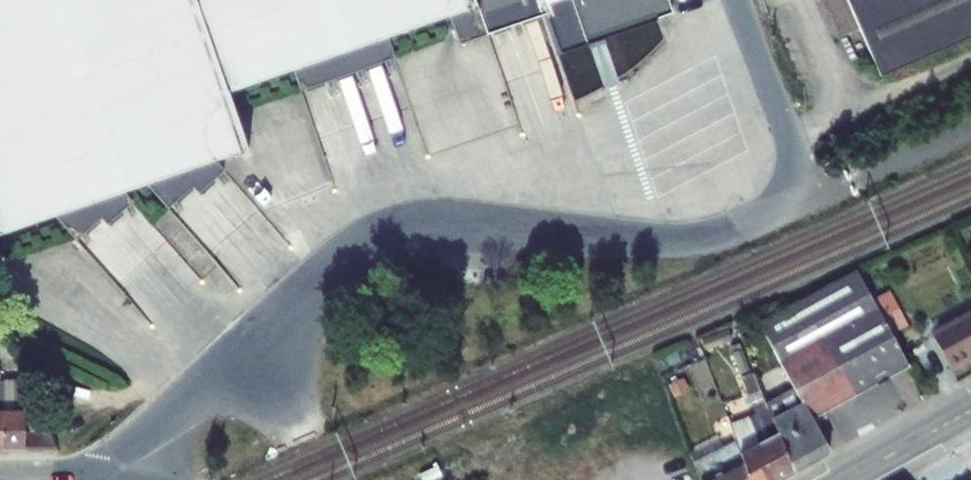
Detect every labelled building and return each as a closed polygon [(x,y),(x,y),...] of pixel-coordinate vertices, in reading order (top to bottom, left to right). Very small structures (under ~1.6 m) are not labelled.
[(487,35),(475,0),(0,0),(0,237),(58,217),(77,238),(101,217),(107,223),(132,201),(124,194),(147,187),(168,208),(192,186),(199,192),(224,170),(215,163),(246,152),(226,95),(295,72),(301,89),(392,58),(386,39),(451,16),(460,43),(487,35)] [(487,35),(547,15),(560,53),(673,14),(669,0),(475,0),(487,35)] [(859,28),(847,0),(823,0),(839,37),(859,28)] [(859,28),(880,76),(970,37),(970,0),(847,0),(859,28)] [(445,62),(426,67),(444,131),(462,125),(445,62)] [(802,403),(810,418),(908,366),(890,333),(876,307),(856,270),(758,323),(794,388),(802,403)] [(876,307),(890,333),(907,324),(894,299),(876,307)] [(931,334),(951,369),(970,358),(970,312),(931,334)] [(747,354),(736,358),(741,372),(752,368),(747,354)] [(773,419),(766,402),(753,373),(742,377),(751,403),(745,406),(745,407),(759,444),(778,434),(773,419)] [(684,378),(668,386),(674,396),(689,389),(684,378)] [(24,379),(3,379),(1,412),(23,413),(24,379)] [(773,419),(802,403),(794,388),(766,402),(773,419)] [(759,444),(745,407),(737,411),(732,400),(722,404),(735,440),(741,455),(759,444)] [(778,434),(793,472),(829,453),(810,418),(802,403),(773,419),(778,434)] [(23,432),(23,450),(54,450),(47,429),(46,418),(41,419),(39,405),(29,407),(31,420),(28,421),(30,431),(23,432)] [(69,407),(53,413),(56,424),(73,418),(69,407)] [(23,413),(1,412),(1,450),(23,450),(23,432),(23,413)] [(773,479),(777,479),(793,472),(778,434),(759,444),(773,479)] [(701,479),(706,479),(743,460),(741,455),(735,440),(722,447),(718,438),(690,452),(701,479)] [(750,479),(773,479),(759,444),(741,455),(743,460),(750,479)] [(743,460),(706,479),(750,479),(743,460)] [(420,474),(422,479),(429,479),(441,475),(437,467),(420,474)]
